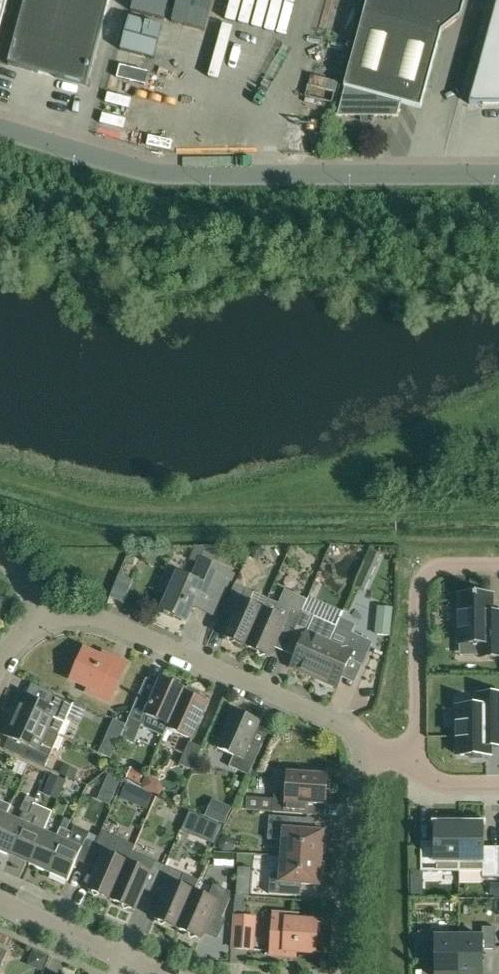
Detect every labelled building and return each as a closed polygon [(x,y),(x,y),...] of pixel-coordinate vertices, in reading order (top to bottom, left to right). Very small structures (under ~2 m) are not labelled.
[(8,0),(0,0),(0,30),(8,0)] [(8,65),(85,86),(108,0),(25,0),(8,65)] [(442,31),(461,16),(465,0),(368,0),(365,11),(344,87),(345,87),(338,115),(336,115),(336,116),(399,116),(399,115),(398,115),(401,102),(421,108),(442,31)] [(470,104),(498,104),(498,0),(470,104)] [(370,549),(354,585),(365,589),(381,554),(370,549)] [(193,578),(167,567),(157,592),(167,596),(162,609),(187,619),(197,595),(209,600),(224,568),(201,558),(193,578)] [(224,636),(247,646),(263,608),(249,602),(254,591),(235,583),(225,606),(235,610),(224,636)] [(279,603),(268,598),(264,609),(263,608),(247,646),(269,656),(281,630),(291,635),(292,633),(307,599),(285,589),(279,603)] [(492,614),(492,595),(460,595),(460,643),(480,643),(481,656),(498,656),(498,614),(492,614)] [(308,613),(313,602),(307,599),(292,633),(303,638),(291,666),(314,676),(336,625),(322,619),(308,613)] [(372,641),(352,632),(353,628),(351,623),(344,619),(339,621),(337,625),(336,625),(314,676),(337,686),(349,658),(362,664),(372,641)] [(376,623),(375,635),(390,636),(391,624),(376,623)] [(126,663),(108,656),(107,659),(84,649),(72,678),(89,685),(87,690),(110,700),(126,663)] [(128,730),(145,737),(154,717),(169,724),(167,727),(168,728),(185,689),(161,678),(151,702),(138,696),(128,718),(132,720),(128,730)] [(184,693),(168,728),(191,738),(207,703),(208,699),(200,696),(201,693),(188,687),(187,690),(185,689),(184,693)] [(12,713),(59,734),(73,702),(53,693),(48,704),(22,693),(12,713)] [(457,755),(469,755),(473,759),(482,759),(486,755),(490,755),(490,751),(498,751),(498,695),(479,695),(479,707),(457,707),(457,755)] [(249,774),(261,747),(250,742),(259,722),(234,710),(218,747),(234,754),(229,765),(249,774)] [(45,766),(59,734),(12,713),(3,734),(30,746),(25,757),(45,766)] [(157,747),(164,736),(152,729),(146,740),(157,747)] [(116,746),(105,741),(99,755),(110,760),(116,746)] [(193,769),(203,747),(189,741),(179,763),(193,769)] [(325,803),(327,775),(288,773),(286,790),(274,789),(273,811),(303,813),(303,801),(325,803)] [(60,793),(65,780),(53,775),(48,787),(60,793)] [(248,797),(247,809),(259,810),(260,798),(248,797)] [(11,855),(30,813),(23,810),(19,819),(7,814),(0,830),(0,850),(11,855)] [(204,817),(189,811),(182,828),(196,835),(204,817)] [(11,855),(30,863),(44,830),(32,825),(36,815),(30,813),(11,855)] [(268,839),(283,840),(281,855),(321,858),(323,831),(293,829),(294,817),(269,815),(269,827),(268,839)] [(72,819),(66,816),(62,827),(60,826),(56,836),(44,830),(30,863),(48,872),(67,829),(68,829),(72,819)] [(459,818),(434,818),(434,846),(421,846),(421,870),(459,870),(459,818)] [(459,818),(459,870),(482,870),(482,876),(498,876),(498,847),(484,847),(484,818),(459,818)] [(91,832),(75,825),(72,831),(68,829),(67,829),(48,872),(68,880),(79,854),(89,859),(96,842),(88,838),(91,832)] [(88,889),(111,899),(127,862),(105,852),(110,841),(99,836),(96,842),(89,859),(99,863),(88,889)] [(319,884),(321,858),(281,855),(280,873),(274,873),(270,876),(269,893),(297,895),(298,883),(319,884)] [(146,857),(141,868),(127,862),(111,899),(134,909),(145,884),(155,888),(165,865),(146,857)] [(198,880),(165,865),(155,888),(165,892),(154,918),(177,928),(194,890),(198,880)] [(208,897),(194,890),(177,928),(200,938),(211,912),(222,917),(230,897),(231,891),(214,883),(208,897)] [(315,951),(317,921),(292,919),(293,915),(273,913),(270,953),(290,954),(290,950),(315,951)] [(255,917),(235,915),(233,947),(253,949),(255,917)] [(459,973),(482,973),(482,950),(496,950),(496,927),(482,927),(482,936),(459,936),(459,973)] [(459,936),(459,932),(418,932),(418,961),(435,961),(435,973),(459,973),(459,936)] [(1,934),(0,936),(0,943),(8,946),(11,939),(1,934)]
